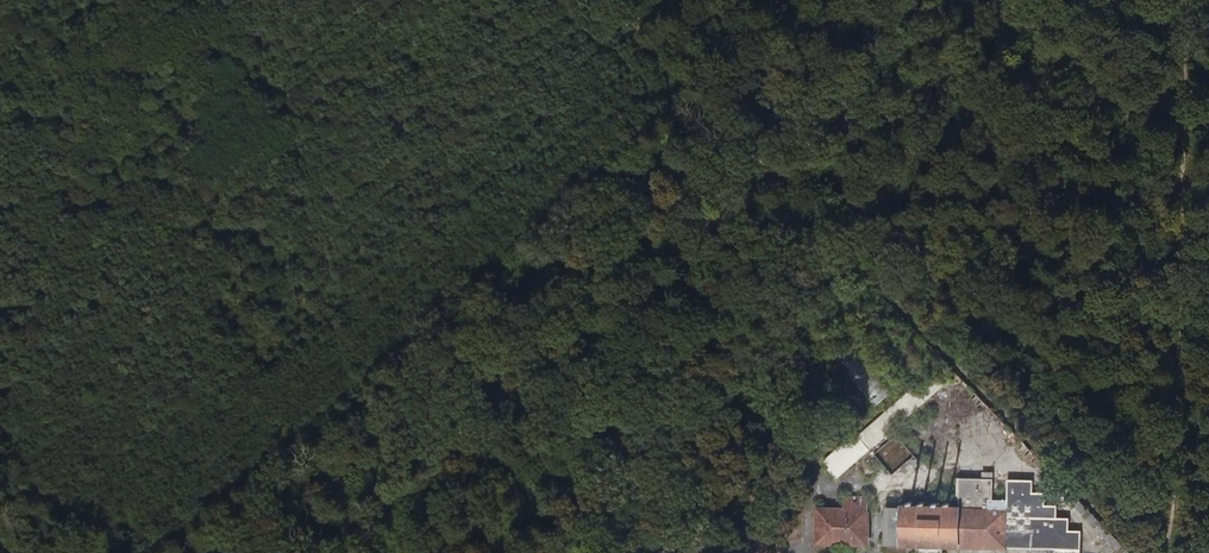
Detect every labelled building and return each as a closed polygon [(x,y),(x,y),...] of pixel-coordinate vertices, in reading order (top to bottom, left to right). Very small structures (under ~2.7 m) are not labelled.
[(834,359),(876,403),(889,391),(847,346),(834,359)] [(894,422),(933,388),(928,381),(908,399),(905,395),(886,412),(894,422)] [(823,484),(894,422),(886,412),(850,443),(843,436),(834,445),(811,464),(817,471),(815,473),(823,484)] [(1077,536),(1065,535),(1066,523),(1052,523),(1052,510),(1041,509),(1042,497),(1030,497),(1030,486),(1000,485),(1000,498),(984,498),(985,485),(956,484),(955,510),(884,507),(883,546),(915,547),(915,552),(944,552),(944,547),(1056,550),(1056,552),(1077,552),(1077,536)] [(863,545),(863,498),(842,498),(842,510),(812,510),(812,545),(863,545)]
